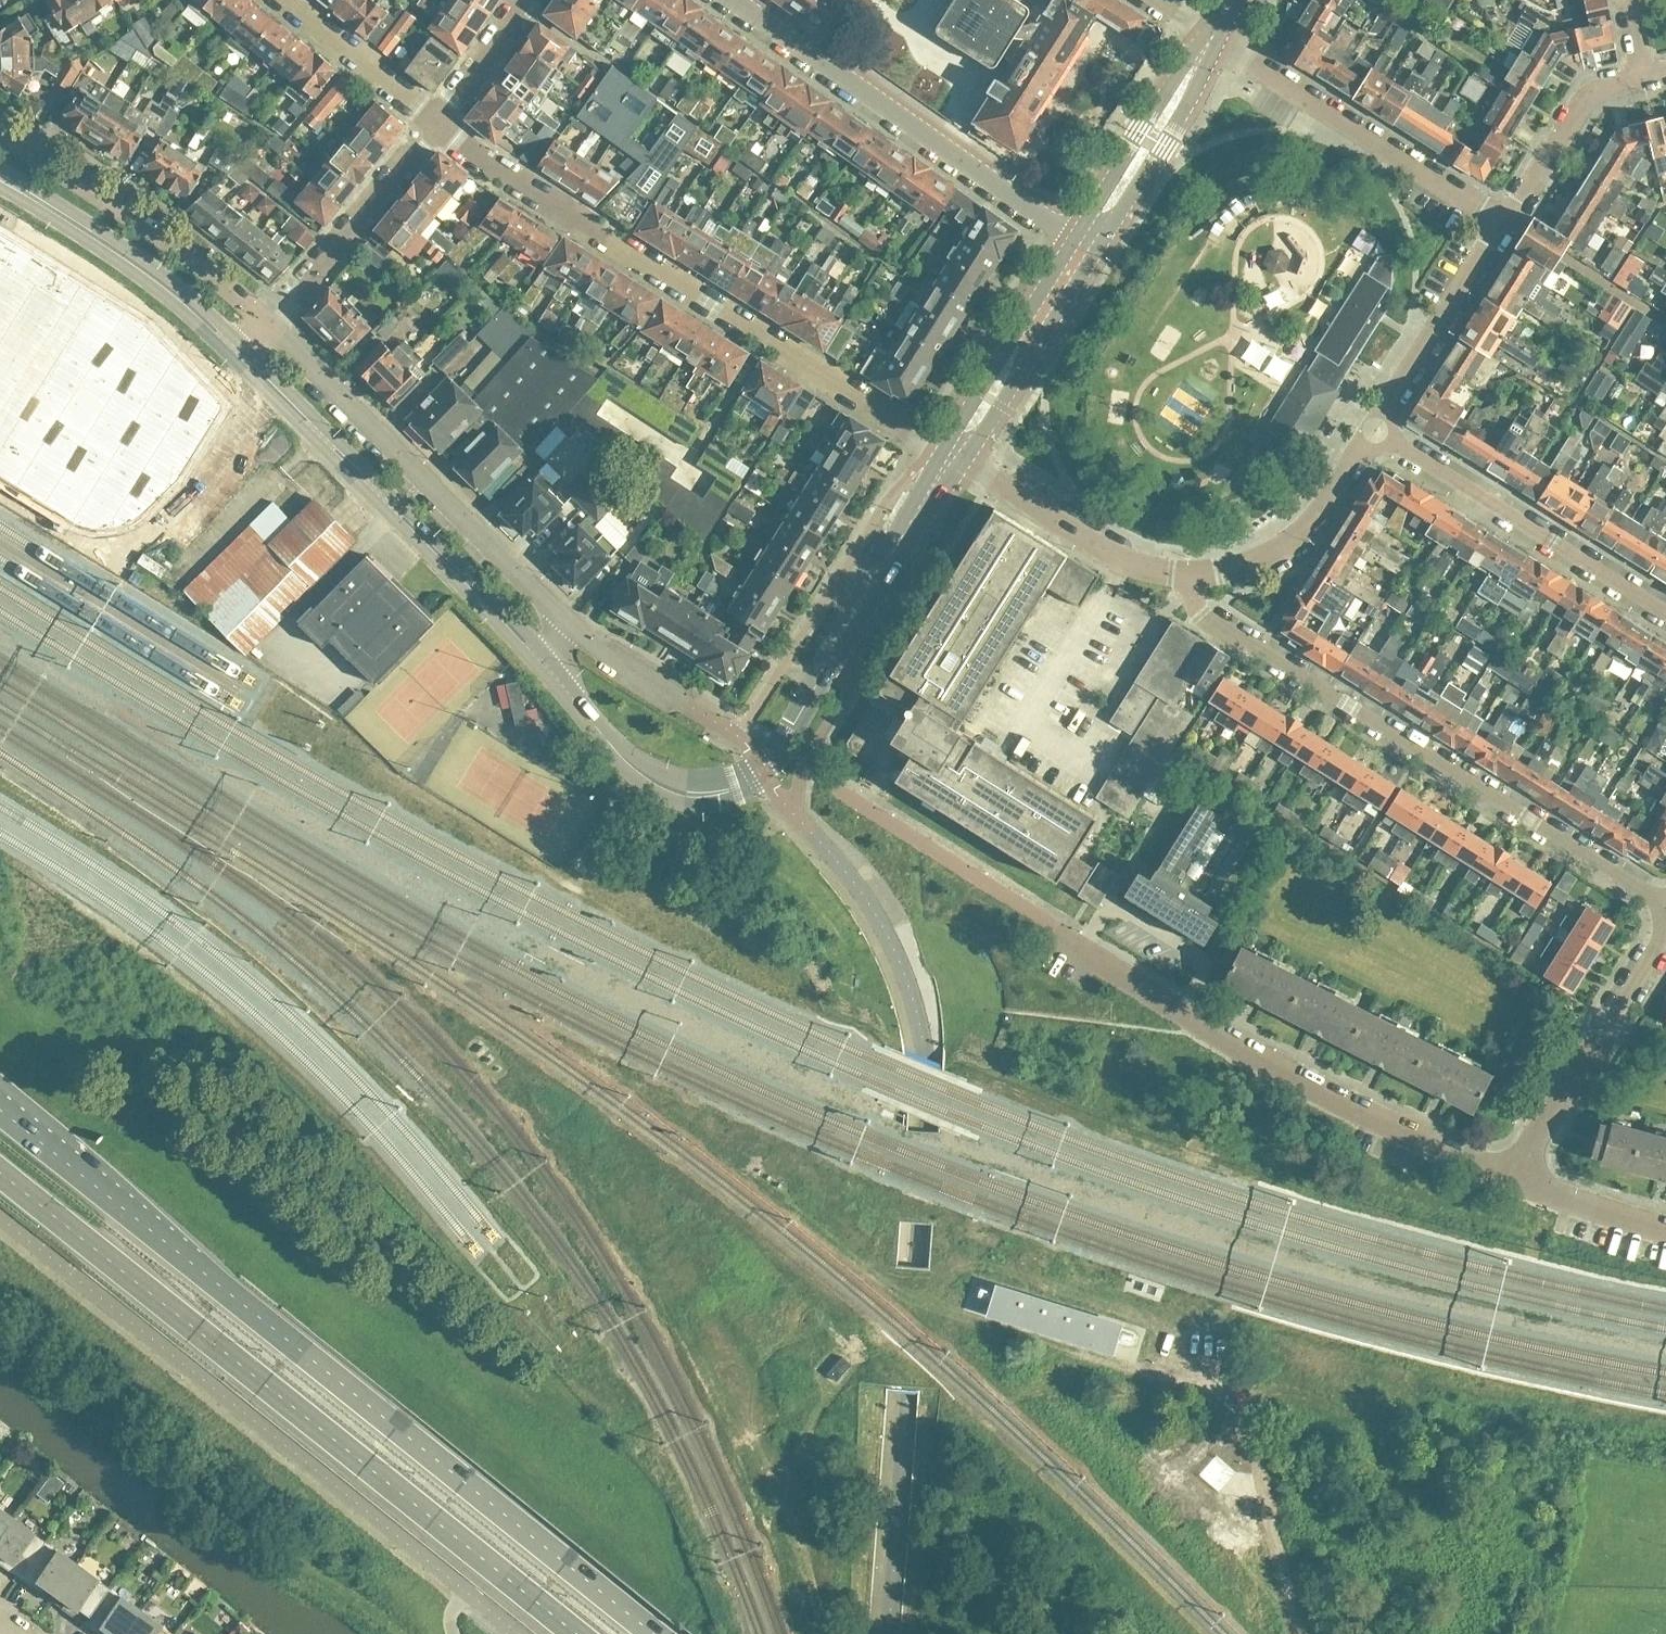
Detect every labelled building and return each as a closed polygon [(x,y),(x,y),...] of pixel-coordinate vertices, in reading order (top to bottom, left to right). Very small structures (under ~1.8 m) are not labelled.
[(79,0),(48,0),(47,0),(49,3),(49,4),(52,9),(42,15),(50,28),(56,38),(64,50),(75,43),(67,31),(80,23),(82,27),(92,21),(79,0)] [(92,21),(101,15),(99,10),(112,2),(111,0),(79,0),(92,21)] [(180,7),(175,0),(173,0),(157,15),(166,26),(180,7)] [(214,15),(226,0),(192,0),(188,5),(209,21),(214,15)] [(256,3),(252,0),(226,0),(214,15),(233,31),(234,31),(256,3)] [(339,0),(320,0),(332,9),(339,0)] [(368,0),(339,0),(332,9),(349,23),(368,0)] [(388,11),(378,2),(379,0),(368,0),(349,23),(348,23),(366,38),(375,45),(396,17),(388,11)] [(441,9),(425,0),(421,8),(438,20),(431,30),(462,53),(476,33),(441,9)] [(468,0),(453,0),(451,2),(447,0),(425,0),(441,9),(476,33),(491,13),(468,0)] [(500,0),(468,0),(491,13),(500,0)] [(608,0),(557,0),(548,13),(606,54),(612,45),(631,17),(608,0)] [(631,17),(643,0),(608,0),(631,17)] [(675,0),(643,0),(631,17),(612,45),(621,51),(626,44),(630,46),(648,20),(657,26),(675,0)] [(700,10),(701,9),(688,0),(675,0),(657,26),(652,33),(673,48),(679,39),(700,10)] [(817,0),(785,0),(783,4),(804,18),(817,0)] [(804,18),(825,34),(847,3),(843,0),(817,0),(804,18)] [(1094,14),(1097,15),(1098,13),(1135,36),(1147,18),(1119,0),(1035,0),(1033,3),(1034,4),(1017,31),(1027,37),(1000,80),(995,77),(987,91),(992,94),(975,121),(979,124),(977,126),(988,133),(989,131),(1018,149),(1035,122),(1031,120),(1086,33),(1083,31),(1094,14)] [(1318,0),(1313,0),(1310,5),(1302,0),(1298,0),(1290,12),(1301,19),(1298,23),(1331,44),(1348,17),(1318,0)] [(1353,0),(1318,0),(1348,17),(1370,30),(1370,32),(1380,33),(1389,18),(1381,13),(1376,22),(1350,5),(1353,0)] [(1422,4),(1443,17),(1454,0),(1424,0),(1422,4)] [(1605,0),(1572,0),(1574,6),(1576,17),(1577,22),(1589,19),(1590,27),(1611,22),(1605,0)] [(1522,1),(1518,7),(1524,11),(1528,4),(1522,1)] [(254,48),(276,20),(256,3),(234,31),(233,31),(225,40),(245,56),(253,47),(254,48)] [(1554,68),(1563,54),(1568,53),(1569,53),(1581,51),(1576,30),(1557,34),(1555,22),(1553,15),(1546,16),(1528,4),(1524,11),(1517,21),(1534,31),(1523,49),(1554,68)] [(697,59),(721,24),(700,10),(679,39),(691,48),(688,53),(697,59)] [(32,35),(41,29),(30,13),(21,19),(20,18),(18,20),(15,20),(10,23),(10,25),(7,27),(6,27),(3,28),(4,29),(0,31),(0,56),(35,56),(35,41),(32,35)] [(404,18),(393,31),(401,38),(411,24),(415,19),(408,13),(404,18)] [(1326,80),(1341,57),(1343,58),(1348,49),(1359,30),(1370,32),(1370,30),(1348,17),(1331,44),(1324,55),(1308,45),(1297,62),(1313,72),(1314,72),(1326,80)] [(1616,49),(1611,26),(1611,25),(1611,22),(1590,27),(1589,19),(1577,22),(1576,17),(1555,22),(1557,34),(1576,30),(1581,51),(1593,48),(1593,47),(1598,46),(1599,52),(1616,49)] [(274,64),(296,36),(276,20),(254,48),(274,64)] [(1429,20),(1421,33),(1430,38),(1438,25),(1429,20)] [(144,21),(134,27),(147,46),(157,39),(144,21)] [(1331,44),(1298,23),(1297,23),(1280,51),(1297,62),(1308,45),(1324,55),(1331,44)] [(577,51),(542,24),(526,44),(558,68),(564,60),(568,63),(577,51)] [(721,69),(742,39),(721,24),(697,59),(706,65),(709,61),(721,69)] [(1400,26),(1390,43),(1399,49),(1410,31),(1400,26)] [(147,46),(134,27),(120,37),(129,43),(146,54),(150,52),(147,46)] [(395,46),(401,38),(393,31),(380,48),(379,48),(387,55),(395,46)] [(1553,71),(1554,68),(1523,49),(1501,35),(1497,43),(1511,52),(1512,51),(1521,56),(1511,70),(1541,89),(1553,71)] [(294,80),(316,52),(296,36),(274,64),(294,80)] [(460,57),(433,37),(420,54),(447,74),(460,57)] [(72,62),(64,50),(56,38),(46,45),(42,56),(66,71),(72,62)] [(739,88),(763,54),(742,39),(721,69),(733,77),(729,82),(739,88)] [(179,59),(158,41),(153,47),(155,54),(172,65),(179,59)] [(1430,60),(1437,49),(1423,41),(1416,52),(1430,60)] [(512,63),(548,90),(555,81),(557,82),(564,73),(558,68),(526,44),(512,63)] [(228,46),(222,54),(239,65),(245,57),(228,46)] [(447,74),(420,54),(412,48),(407,56),(414,61),(407,71),(434,91),(447,74)] [(1348,94),(1368,62),(1358,55),(1355,60),(1350,58),(1353,53),(1348,49),(1343,58),(1341,57),(1326,80),(1348,94)] [(1437,91),(1429,86),(1432,82),(1430,81),(1438,68),(1437,68),(1445,55),(1437,49),(1430,60),(1421,75),(1420,74),(1390,122),(1393,123),(1394,122),(1412,135),(1431,105),(1429,104),(1437,91)] [(1375,66),(1368,62),(1348,94),(1355,98),(1354,99),(1369,108),(1388,78),(1382,74),(1393,57),(1384,51),(1375,66)] [(306,107),(315,97),(337,69),(316,52),(294,80),(286,91),(306,107)] [(183,54),(171,69),(178,74),(189,58),(183,54)] [(764,99),(784,69),(763,54),(739,88),(748,95),(752,91),(764,99)] [(564,72),(576,80),(587,64),(575,55),(564,72)] [(45,70),(46,69),(55,74),(52,80),(70,91),(80,75),(72,62),(66,71),(42,56),(35,56),(0,56),(0,81),(19,93),(34,71),(45,70)] [(635,58),(627,69),(633,73),(641,62),(635,58)] [(547,92),(548,90),(512,63),(495,84),(523,107),(538,119),(555,129),(560,123),(540,106),(548,96),(547,92)] [(622,148),(657,99),(612,67),(578,117),(590,125),(622,148)] [(1487,67),(1481,76),(1491,83),(1497,73),(1487,67)] [(773,128),(805,83),(803,81),(802,82),(784,69),(764,99),(760,104),(771,112),(764,122),(773,128)] [(1393,81),(1388,78),(1369,108),(1390,122),(1420,74),(1413,70),(1403,87),(1393,81)] [(1511,70),(1499,89),(1503,91),(1529,108),(1541,89),(1511,70)] [(83,134),(106,98),(109,94),(112,89),(83,71),(68,95),(67,95),(54,115),(73,127),(72,128),(81,134),(81,133),(83,134)] [(216,86),(201,75),(195,83),(209,95),(216,86)] [(338,104),(353,86),(339,75),(325,93),(338,104)] [(1470,75),(1459,92),(1477,103),(1487,85),(1470,75)] [(659,95),(668,101),(669,100),(675,91),(679,84),(671,79),(659,95)] [(231,103),(238,107),(247,97),(240,92),(228,84),(220,95),(231,103)] [(515,117),(523,107),(495,84),(482,101),(544,148),(547,144),(539,138),(541,136),(515,117)] [(800,143),(802,140),(829,101),(811,88),(812,87),(809,85),(777,131),(785,137),(787,134),(800,143)] [(124,117),(125,117),(131,107),(134,103),(112,89),(109,94),(106,98),(83,134),(105,148),(124,117)] [(686,99),(675,91),(669,100),(689,115),(699,101),(689,94),(686,99)] [(1488,124),(1494,127),(1511,138),(1513,136),(1512,135),(1529,108),(1503,91),(1484,121),(1488,124)] [(323,122),(338,104),(325,93),(310,111),(323,122)] [(157,132),(171,109),(178,100),(169,94),(161,106),(153,101),(144,115),(131,107),(125,117),(124,117),(105,148),(108,149),(107,150),(115,156),(116,155),(126,162),(146,131),(145,130),(148,126),(157,132)] [(706,94),(691,114),(702,122),(716,102),(706,94)] [(254,101),(247,97),(238,107),(246,112),(252,117),(260,105),(254,101)] [(1444,133),(1461,108),(1459,107),(1461,103),(1452,97),(1443,111),(1432,105),(1431,105),(1412,135),(1439,153),(1449,137),(1444,133)] [(406,126),(373,99),(357,118),(356,119),(390,146),(406,126)] [(544,148),(482,101),(467,120),(496,143),(504,133),(526,150),(521,157),(527,161),(544,148)] [(826,151),(851,116),(829,101),(802,140),(814,148),(817,144),(826,151)] [(215,105),(208,117),(227,127),(233,115),(215,105)] [(1468,129),(1467,129),(1458,123),(1459,122),(1457,120),(1461,113),(1460,112),(1462,109),(1461,108),(1444,133),(1449,137),(1439,153),(1471,173),(1471,172),(1478,161),(1477,155),(1485,143),(1467,132),(1468,129)] [(165,137),(180,115),(171,109),(157,132),(165,137)] [(323,122),(310,111),(303,118),(312,126),(319,131),(326,124),(323,122)] [(723,146),(676,113),(642,162),(643,162),(600,208),(632,230),(686,150),(709,165),(723,146)] [(280,116),(272,126),(282,135),(291,125),(280,116)] [(390,146),(356,119),(357,118),(355,116),(350,123),(346,120),(336,134),(346,143),(374,165),(390,146)] [(851,161),(872,131),(851,116),(826,151),(835,157),(838,152),(851,161)] [(589,125),(578,117),(571,124),(584,132),(589,125)] [(1664,120),(1645,124),(1650,144),(1653,158),(1663,155),(1665,166),(1665,120),(1664,120)] [(1492,168),(1511,138),(1494,127),(1490,134),(1472,122),(1467,129),(1468,129),(1467,132),(1485,143),(1477,155),(1478,161),(1471,172),(1484,180),(1491,168),(1492,168)] [(1650,144),(1645,124),(1631,127),(1631,128),(1617,131),(1615,134),(1636,148),(1650,144)] [(729,146),(737,135),(734,133),(722,125),(715,136),(727,144),(729,146)] [(595,145),(602,134),(594,128),(586,139),(595,145)] [(869,180),(893,145),(872,131),(851,161),(862,169),(859,173),(869,180)] [(1612,139),(1603,154),(1636,177),(1635,177),(1640,180),(1651,164),(1649,163),(1650,162),(1645,158),(1647,155),(1636,148),(1615,134),(1612,139)] [(288,144),(276,135),(267,143),(281,153),(288,144)] [(770,160),(776,138),(767,136),(761,157),(770,160)] [(164,185),(184,154),(162,140),(142,171),(153,178),(152,179),(161,185),(162,184),(164,185)] [(557,181),(578,155),(555,140),(537,169),(557,181)] [(253,156),(267,165),(276,152),(261,143),(253,156)] [(374,165),(346,143),(330,162),(358,185),(374,165)] [(893,190),(914,160),(913,160),(893,145),(869,180),(877,185),(880,181),(893,190)] [(739,158),(750,166),(757,156),(746,148),(739,158)] [(224,171),(229,175),(239,167),(240,166),(227,157),(217,150),(209,161),(224,171)] [(467,176),(440,153),(424,173),(451,196),(467,176)] [(186,199),(206,168),(184,154),(164,185),(167,187),(166,188),(175,193),(175,192),(186,199)] [(723,154),(714,168),(724,175),(734,161),(723,154)] [(1635,177),(1636,177),(1603,154),(1591,173),(1619,193),(1625,185),(1629,187),(1635,177)] [(342,204),(358,185),(330,162),(321,155),(305,174),(314,182),(342,204)] [(576,194),(597,167),(578,155),(557,181),(576,194)] [(758,172),(766,162),(757,156),(750,166),(758,172)] [(629,172),(635,164),(627,157),(620,166),(629,172)] [(912,208),(935,174),(914,159),(913,160),(914,160),(893,190),(905,198),(902,202),(912,208)] [(753,171),(738,161),(732,168),(747,179),(753,171)] [(242,185),(251,177),(239,167),(229,175),(231,177),(242,185)] [(595,206),(620,181),(619,180),(623,176),(612,170),(608,174),(597,167),(576,194),(595,206)] [(785,189),(791,179),(779,171),(775,177),(773,181),(785,189)] [(451,196),(424,173),(408,192),(435,215),(451,196)] [(1631,200),(1619,193),(1591,173),(1578,192),(1607,212),(1608,211),(1619,218),(1631,200)] [(936,219),(957,189),(935,174),(912,208),(920,214),(923,210),(936,219)] [(290,188),(277,177),(267,189),(281,200),(290,188)] [(758,178),(753,186),(763,193),(769,185),(758,178)] [(656,244),(674,215),(663,208),(679,184),(671,179),(637,232),(656,244)] [(342,204),(314,182),(298,202),(326,225),(342,204)] [(251,183),(243,193),(253,201),(261,191),(251,183)] [(807,200),(815,189),(804,183),(797,193),(807,200)] [(202,227),(227,204),(216,196),(223,190),(218,185),(211,190),(184,213),(202,227)] [(1062,195),(1065,189),(1061,186),(1057,192),(1062,195)] [(776,187),(771,195),(783,204),(789,196),(776,187)] [(435,215),(408,192),(392,211),(419,234),(435,215)] [(1607,213),(1607,212),(1578,192),(1566,211),(1595,231),(1607,213)] [(1014,229),(985,209),(984,209),(971,200),(960,193),(944,219),(963,231),(964,231),(1001,255),(1015,235),(1014,229)] [(277,204),(273,201),(265,195),(256,205),(268,215),(277,204)] [(1638,205),(1641,207),(1651,214),(1657,205),(1643,196),(1638,205)] [(465,206),(478,216),(480,217),(487,208),(471,197),(465,206)] [(835,204),(825,197),(819,207),(829,214),(835,204)] [(502,239),(521,211),(501,198),(480,225),(477,223),(446,256),(452,262),(472,245),(473,246),(489,230),(502,239)] [(838,220),(850,204),(843,200),(831,216),(838,220)] [(675,255),(705,208),(704,207),(704,208),(696,203),(684,221),(674,215),(656,244),(675,256),(675,255)] [(220,241),(248,215),(244,212),(240,215),(227,204),(202,227),(220,241)] [(476,217),(478,216),(465,206),(457,216),(470,226),(476,217)] [(1645,223),(1651,214),(1641,207),(1634,216),(1645,223)] [(693,267),(712,237),(713,237),(717,230),(720,226),(710,219),(714,213),(705,208),(675,255),(693,267)] [(419,234),(392,211),(370,237),(379,245),(376,249),(386,257),(395,247),(403,254),(419,234)] [(522,251),(541,223),(521,211),(502,239),(522,251)] [(1594,232),(1595,231),(1566,211),(1554,231),(1569,242),(1582,251),(1594,232)] [(837,223),(858,238),(865,228),(845,213),(837,223)] [(289,233),(287,235),(299,223),(291,216),(288,214),(279,225),(281,227),(289,233)] [(237,256),(262,232),(248,221),(252,218),(248,215),(220,241),(237,256)] [(1223,215),(1214,232),(1226,239),(1235,222),(1223,215)] [(750,218),(742,230),(712,278),(730,290),(749,260),(761,242),(750,236),(758,224),(750,218)] [(914,225),(905,219),(898,229),(907,235),(914,225)] [(1524,237),(1523,238),(1558,259),(1560,255),(1569,242),(1554,231),(1535,219),(1526,233),(1524,237)] [(870,221),(865,228),(858,238),(879,253),(891,236),(884,231),(879,237),(876,235),(880,229),(870,221)] [(1652,221),(1645,234),(1658,242),(1665,229),(1652,221)] [(306,229),(299,223),(287,235),(304,250),(315,236),(306,229)] [(544,265),(562,236),(541,223),(522,251),(544,265)] [(712,278),(742,230),(734,225),(730,232),(720,226),(717,230),(713,237),(712,237),(693,267),(712,278)] [(835,234),(824,227),(817,238),(828,245),(835,234)] [(1362,228),(1352,244),(1367,254),(1374,242),(1377,238),(1370,233),(1362,228)] [(67,520),(68,520),(69,521),(70,521),(71,522),(72,522),(72,523),(73,523),(74,523),(75,524),(76,524),(77,524),(77,525),(78,525),(79,525),(80,526),(81,526),(82,526),(83,527),(84,527),(85,527),(86,527),(87,528),(88,528),(89,528),(90,528),(91,528),(92,528),(92,529),(93,529),(94,529),(95,529),(96,529),(97,529),(98,529),(99,529),(100,529),(101,529),(102,529),(103,529),(104,529),(105,529),(106,529),(107,529),(108,529),(109,528),(110,528),(111,528),(112,528),(113,528),(114,527),(115,527),(116,527),(117,527),(118,527),(118,526),(119,526),(120,526),(121,526),(122,525),(123,525),(124,524),(125,524),(126,524),(126,523),(127,523),(128,523),(128,522),(129,522),(130,522),(131,521),(132,521),(132,520),(133,520),(134,519),(135,519),(136,518),(137,517),(138,517),(138,516),(139,516),(139,515),(140,515),(141,514),(142,513),(143,512),(144,512),(144,511),(177,481),(222,409),(223,408),(223,407),(224,406),(224,405),(224,404),(224,403),(223,403),(223,402),(223,401),(222,401),(222,400),(148,325),(147,325),(147,324),(146,324),(146,323),(145,323),(145,322),(144,322),(143,321),(0,231),(0,477),(67,520)] [(254,270),(279,246),(278,245),(285,237),(277,231),(271,240),(262,232),(237,256),(254,270)] [(1001,255),(964,231),(963,231),(962,233),(966,236),(958,249),(954,247),(949,255),(985,279),(993,267),(995,266),(998,261),(998,257),(999,256),(1000,257),(1001,255)] [(1291,234),(1285,238),(1301,257),(1295,274),(1301,277),(1309,255),(1291,234)] [(447,236),(438,247),(447,254),(456,243),(447,236)] [(930,236),(925,243),(934,249),(939,242),(930,236)] [(1626,251),(1633,242),(1623,236),(1617,245),(1626,251)] [(566,280),(585,250),(566,238),(525,302),(532,307),(554,273),(565,280),(566,280)] [(749,260),(730,290),(749,302),(786,243),(777,238),(771,249),(761,242),(749,260)] [(1558,259),(1523,238),(1517,247),(1518,248),(1508,264),(1539,280),(1546,285),(1551,288),(1566,264),(1558,259)] [(376,249),(367,241),(359,252),(385,274),(394,263),(386,257),(376,249)] [(428,241),(422,247),(431,255),(430,257),(438,263),(445,255),(428,241)] [(767,313),(786,283),(775,277),(793,248),(786,243),(749,302),(767,313)] [(929,257),(934,249),(925,243),(920,251),(929,257)] [(1613,273),(1626,251),(1617,245),(1615,244),(1601,266),(1613,273)] [(272,284),(296,260),(279,246),(254,270),(272,284)] [(1268,250),(1263,262),(1272,273),(1287,271),(1291,258),(1283,247),(1268,250)] [(584,292),(603,262),(585,250),(566,280),(565,280),(555,297),(564,302),(574,286),(584,292)] [(1348,250),(1332,285),(1345,290),(1361,255),(1348,250)] [(491,267),(499,274),(514,259),(509,254),(505,251),(491,267)] [(1357,357),(1380,320),(1386,312),(1388,308),(1391,297),(1392,291),(1392,288),(1392,286),(1393,280),(1393,269),(1393,264),(1393,258),(1392,253),(1380,254),(1379,254),(1317,352),(1319,352),(1308,370),(1337,388),(1346,375),(1357,357)] [(1630,253),(1615,276),(1629,285),(1633,278),(1635,275),(1643,262),(1630,253)] [(830,254),(822,267),(831,273),(839,260),(830,254)] [(978,290),(985,279),(949,255),(941,268),(945,270),(937,282),(970,303),(978,290)] [(516,261),(514,259),(499,274),(502,277),(510,284),(523,269),(515,261),(516,261)] [(462,294),(471,284),(461,275),(446,262),(437,272),(452,285),(462,294)] [(585,332),(622,274),(603,262),(584,292),(594,298),(576,327),(585,332)] [(815,262),(809,272),(816,277),(822,267),(815,262)] [(1561,319),(1557,317),(1563,308),(1546,297),(1551,288),(1546,285),(1539,280),(1508,264),(1497,282),(1561,320),(1561,319)] [(1652,274),(1665,283),(1665,269),(1658,264),(1655,269),(1652,274)] [(803,337),(826,302),(816,296),(831,273),(822,267),(816,277),(786,325),(785,325),(785,326),(803,337)] [(786,325),(816,277),(809,272),(797,290),(786,283),(767,313),(785,325),(786,325)] [(621,316),(640,285),(622,274),(585,332),(593,337),(611,310),(621,316)] [(1652,274),(1649,278),(1665,288),(1664,289),(1665,290),(1665,283),(1652,274)] [(970,303),(937,282),(928,297),(917,290),(911,299),(955,327),(962,317),(965,316),(969,310),(968,307),(970,303)] [(1561,320),(1497,282),(1486,299),(1485,299),(1484,300),(1515,318),(1522,307),(1539,318),(1555,328),(1561,320)] [(897,283),(893,290),(902,296),(907,289),(897,283)] [(803,337),(822,349),(861,289),(852,284),(837,309),(826,302),(803,337)] [(641,325),(659,297),(640,285),(621,316),(631,322),(618,337),(612,343),(621,348),(626,342),(641,325)] [(324,335),(354,305),(359,300),(368,292),(362,286),(353,294),(348,299),(346,297),(342,301),(330,289),(329,290),(317,303),(314,306),(315,307),(306,317),(309,320),(309,322),(313,326),(315,326),(324,335)] [(1603,288),(1599,295),(1608,301),(1612,295),(1612,293),(1603,288)] [(898,303),(902,296),(893,290),(888,297),(898,303)] [(1608,301),(1598,317),(1618,330),(1631,307),(1612,295),(1608,301)] [(955,327),(911,299),(896,323),(940,352),(941,350),(944,349),(948,343),(947,339),(955,327)] [(665,343),(684,313),(673,307),(671,305),(663,300),(644,329),(665,343)] [(1525,325),(1515,319),(1515,318),(1484,300),(1472,318),(1539,357),(1544,350),(1519,335),(1525,325)] [(1590,304),(1586,309),(1595,315),(1599,309),(1590,304)] [(343,354),(369,328),(357,315),(361,312),(354,305),(324,335),(331,342),(330,342),(333,345),(333,347),(337,352),(340,351),(343,354)] [(596,382),(604,372),(538,331),(502,306),(477,335),(493,349),(464,381),(465,382),(460,387),(449,377),(408,420),(441,452),(464,428),(475,440),(452,463),(482,492),(522,450),(529,456),(549,434),(557,425),(568,413),(570,411),(587,392),(596,382)] [(1623,329),(1638,339),(1650,319),(1635,309),(1623,329)] [(539,321),(549,328),(557,316),(546,310),(539,321)] [(665,343),(661,351),(654,361),(662,366),(673,348),(686,356),(705,327),(684,313),(665,343)] [(848,317),(843,325),(854,332),(859,324),(848,317)] [(1539,357),(1472,318),(1461,336),(1462,337),(1491,356),(1498,345),(1515,357),(1533,368),(1534,366),(1539,359),(1539,357)] [(386,338),(397,326),(390,319),(378,331),(386,338)] [(938,355),(940,352),(896,323),(895,325),(906,332),(897,345),(894,343),(889,352),(925,376),(932,365),(935,364),(939,358),(938,355)] [(1610,340),(1616,330),(1604,323),(1598,333),(1610,340)] [(844,348),(854,332),(843,325),(826,352),(837,359),(844,348)] [(698,364),(707,369),(726,340),(705,327),(686,356),(698,364)] [(1627,357),(1638,339),(1623,329),(1611,347),(1627,357)] [(442,369),(470,342),(469,341),(460,332),(433,360),(442,369)] [(1491,356),(1462,337),(1447,360),(1485,384),(1493,373),(1496,375),(1499,371),(1495,368),(1499,361),(1491,356)] [(376,387),(414,349),(405,340),(398,346),(393,352),(383,342),(357,368),(360,371),(360,374),(365,379),(367,379),(376,387)] [(704,374),(705,374),(713,380),(712,382),(724,389),(747,353),(739,347),(736,346),(726,340),(707,369),(704,374)] [(1653,364),(1647,361),(1635,380),(1658,395),(1661,390),(1665,392),(1665,390),(1665,344),(1653,364)] [(646,356),(654,361),(661,351),(652,345),(646,356)] [(1585,345),(1578,358),(1593,367),(1601,354),(1585,345)] [(395,406),(421,380),(427,374),(417,365),(424,358),(414,349),(376,387),(384,396),(384,399),(389,404),(392,403),(395,406)] [(909,401),(925,376),(889,352),(881,364),(883,366),(874,381),(892,393),(893,390),(909,401)] [(1583,385),(1593,367),(1578,358),(1566,352),(1556,369),(1583,385)] [(1539,359),(1534,366),(1548,374),(1552,367),(1539,359)] [(1463,409),(1468,412),(1485,384),(1447,360),(1431,387),(1430,386),(1411,414),(1414,424),(1426,432),(1436,416),(1452,426),(1459,415),(1463,409)] [(750,403),(759,409),(781,374),(762,361),(732,409),(742,415),(750,403)] [(619,401),(631,382),(609,367),(604,372),(596,382),(606,388),(609,394),(619,401)] [(1600,397),(1613,377),(1598,368),(1585,388),(1600,397)] [(688,383),(696,388),(705,374),(704,374),(697,369),(688,383)] [(713,380),(705,374),(696,388),(704,394),(712,382),(713,380)] [(781,374),(759,409),(768,415),(758,430),(769,437),(801,386),(781,374)] [(606,388),(596,382),(587,392),(603,403),(609,394),(606,388)] [(631,408),(643,389),(631,382),(619,401),(631,408)] [(800,421),(815,395),(804,388),(788,414),(800,421)] [(1303,389),(1299,395),(1265,450),(1259,447),(1258,448),(1245,470),(1263,481),(1276,460),(1279,461),(1288,467),(1303,442),(1324,410),(1327,404),(1303,389)] [(666,391),(660,400),(666,404),(680,412),(685,403),(666,391)] [(596,412),(603,403),(587,392),(570,411),(582,423),(586,427),(596,412)] [(654,423),(666,404),(660,400),(654,397),(642,416),(654,423)] [(665,431),(677,411),(666,404),(654,423),(665,431)] [(1442,442),(1461,453),(1477,426),(1486,412),(1476,407),(1468,420),(1459,415),(1452,426),(1436,416),(1426,432),(1442,442)] [(1580,427),(1585,416),(1570,409),(1565,420),(1580,427)] [(568,413),(557,425),(568,435),(572,434),(582,423),(570,411),(568,413)] [(677,438),(689,419),(677,411),(665,431),(677,438)] [(884,442),(868,431),(869,429),(840,411),(830,426),(823,437),(869,466),(884,442)] [(597,439),(609,421),(596,412),(586,427),(597,439)] [(1504,436),(1498,445),(1484,468),(1503,479),(1541,417),(1533,412),(1520,434),(1509,427),(1504,436)] [(1653,425),(1661,431),(1665,423),(1665,420),(1659,415),(1653,425)] [(1521,491),(1541,460),(1531,454),(1551,424),(1541,417),(1503,479),(1521,491)] [(688,446),(701,426),(689,419),(677,438),(688,446)] [(1593,428),(1606,437),(1612,427),(1599,419),(1593,428)] [(607,448),(620,428),(609,421),(597,439),(607,448)] [(790,429),(780,422),(771,436),(782,443),(790,429)] [(1484,468),(1498,445),(1484,436),(1487,432),(1477,426),(1461,453),(1484,468)] [(616,458),(631,436),(620,428),(607,448),(613,454),(616,458)] [(1574,428),(1550,466),(1541,460),(1521,491),(1539,501),(1538,502),(1539,503),(1569,454),(1582,434),(1574,428)] [(1622,453),(1631,440),(1619,432),(1610,446),(1622,453)] [(626,468),(643,443),(631,436),(616,458),(621,463),(626,468)] [(862,476),(869,466),(823,437),(817,447),(826,452),(829,454),(820,468),(854,489),(856,487),(859,486),(863,480),(862,476)] [(1665,455),(1665,440),(1664,439),(1657,450),(1665,455)] [(731,455),(710,442),(697,463),(718,476),(724,465),(731,455)] [(636,477),(654,450),(643,443),(626,468),(636,477)] [(646,487),(665,458),(654,450),(636,477),(646,487)] [(605,480),(621,463),(616,458),(613,454),(590,478),(599,486),(605,480)] [(1557,514),(1576,483),(1567,477),(1578,460),(1570,455),(1569,454),(1539,503),(1557,514)] [(1650,464),(1661,470),(1665,463),(1665,461),(1656,455),(1650,464)] [(656,496),(669,477),(676,465),(665,458),(646,487),(656,496)] [(1576,525),(1608,473),(1611,468),(1604,463),(1586,490),(1576,483),(1557,514),(1576,525)] [(1594,537),(1613,506),(1612,506),(1603,501),(1623,470),(1614,464),(1611,468),(1608,473),(1576,525),(1594,537)] [(729,499),(743,477),(724,465),(718,476),(711,487),(729,499)] [(784,468),(780,476),(788,481),(802,490),(839,513),(847,502),(850,501),(854,494),(853,491),(854,489),(820,468),(812,481),(796,471),(794,474),(784,468)] [(561,508),(544,492),(552,485),(537,470),(499,509),(501,511),(497,515),(508,526),(512,522),(523,534),(532,525),(539,531),(561,508)] [(566,489),(582,504),(599,486),(590,478),(583,472),(566,489)] [(1412,483),(1396,473),(1392,479),(1383,473),(1378,481),(1373,478),(1355,506),(1369,515),(1384,525),(1384,524),(1388,518),(1373,508),(1384,492),(1400,502),(1412,483)] [(784,489),(788,481),(780,476),(775,483),(784,489)] [(666,506),(680,484),(669,477),(656,496),(666,506)] [(605,480),(599,486),(582,504),(597,519),(620,495),(605,480)] [(1428,531),(1445,504),(1412,483),(1400,502),(1406,506),(1416,512),(1410,522),(1427,533),(1428,531)] [(676,516),(692,491),(680,484),(666,506),(667,507),(676,516)] [(724,507),(729,499),(711,487),(703,498),(686,526),(702,542),(724,507)] [(1633,495),(1623,489),(1613,506),(1594,537),(1596,538),(1596,537),(1613,548),(1631,518),(1622,512),(1633,495)] [(833,524),(839,513),(802,490),(795,500),(799,502),(791,515),(825,537),(826,534),(830,533),(833,527),(833,524)] [(686,526),(703,498),(692,491),(676,516),(686,526)] [(1655,509),(1660,512),(1665,502),(1665,499),(1663,497),(1655,509)] [(248,654),(347,553),(357,543),(314,499),(293,520),(274,500),(183,590),(248,654)] [(735,499),(728,510),(739,516),(745,505),(735,499)] [(1406,506),(1400,502),(1387,524),(1398,532),(1403,518),(1406,506)] [(1660,512),(1631,559),(1650,571),(1665,544),(1665,540),(1658,535),(1665,522),(1665,502),(1660,512)] [(1466,517),(1445,504),(1428,531),(1427,533),(1440,541),(1426,562),(1433,567),(1441,555),(1442,556),(1466,517)] [(1384,525),(1369,515),(1355,506),(1341,528),(1404,567),(1405,566),(1410,559),(1388,544),(1389,542),(1378,535),(1385,525),(1384,524),(1384,525)] [(1641,524),(1631,518),(1613,548),(1631,559),(1660,512),(1655,509),(1651,507),(1641,524)] [(1095,868),(1074,855),(1098,817),(1020,768),(958,730),(1048,586),(1081,607),(1101,575),(1068,555),(1069,553),(995,508),(971,546),(967,553),(847,743),(849,751),(880,770),(889,775),(896,780),(895,782),(897,783),(898,781),(971,828),(1058,882),(1059,880),(1079,892),(1078,895),(1086,899),(1090,902),(1097,907),(1098,907),(1119,874),(1099,861),(1095,868)] [(825,537),(791,515),(783,529),(779,526),(772,537),(810,560),(816,550),(820,549),(824,542),(823,539),(825,537)] [(1468,561),(1487,530),(1466,517),(1442,556),(1441,555),(1433,567),(1432,570),(1441,575),(1455,553),(1468,561)] [(615,553),(618,549),(603,533),(597,539),(588,531),(594,525),(587,518),(557,549),(561,553),(564,556),(556,564),(567,576),(564,579),(575,590),(578,586),(580,588),(615,553)] [(722,518),(713,533),(726,540),(735,525),(722,518)] [(1346,560),(1354,565),(1355,563),(1360,555),(1373,563),(1376,559),(1400,575),(1405,566),(1404,567),(1341,528),(1329,547),(1328,548),(1346,560)] [(1490,573),(1508,543),(1487,530),(1468,561),(1479,568),(1479,566),(1489,572),(1490,573)] [(647,553),(653,546),(642,537),(629,553),(625,557),(637,566),(647,553)] [(803,572),(810,560),(772,537),(765,548),(769,550),(768,553),(761,563),(795,584),(796,582),(800,581),(803,575),(803,572)] [(1510,587),(1529,556),(1508,543),(1490,573),(1479,591),(1498,603),(1499,602),(1503,595),(1508,587),(1510,587)] [(1650,571),(1665,581),(1665,544),(1650,571)] [(1325,553),(1315,569),(1364,599),(1369,602),(1372,604),(1378,608),(1384,598),(1348,575),(1354,565),(1346,560),(1328,548),(1325,553)] [(726,563),(710,553),(716,568),(721,571),(726,563)] [(435,622),(367,555),(300,623),(323,647),(331,639),(360,667),(359,667),(375,683),(435,622)] [(1530,600),(1550,569),(1529,556),(1510,587),(1508,587),(1503,595),(1499,602),(1520,615),(1530,600)] [(643,627),(668,587),(667,587),(670,581),(676,572),(662,564),(658,570),(642,560),(630,579),(628,578),(617,597),(620,599),(611,613),(632,625),(634,621),(643,627)] [(741,572),(726,563),(721,571),(735,580),(741,572)] [(794,586),(795,584),(761,563),(753,576),(749,574),(743,585),(780,608),(786,598),(790,596),(794,590),(794,586)] [(1364,599),(1315,569),(1301,590),(1332,609),(1332,610),(1337,613),(1338,611),(1347,598),(1359,606),(1364,599)] [(1552,612),(1571,582),(1550,569),(1530,600),(1520,615),(1517,619),(1525,624),(1535,609),(1538,611),(1541,606),(1552,612)] [(698,586),(705,591),(715,576),(707,571),(698,586)] [(1567,635),(1570,630),(1592,595),(1571,582),(1552,612),(1562,618),(1555,629),(1558,631),(1547,648),(1555,654),(1567,635)] [(775,615),(780,608),(743,585),(736,595),(740,597),(731,611),(741,617),(737,623),(757,636),(760,638),(762,636),(765,638),(769,631),(768,631),(775,620),(773,619),(775,615)] [(673,640),(696,605),(668,587),(643,627),(658,636),(661,632),(673,640)] [(1302,623),(1311,608),(1327,617),(1332,609),(1301,590),(1283,619),(1289,622),(1284,630),(1293,636),(1289,641),(1305,651),(1316,632),(1302,623)] [(1403,613),(1410,601),(1393,591),(1386,602),(1403,613)] [(1593,641),(1613,609),(1592,595),(1570,630),(1574,633),(1576,630),(1583,635),(1593,641)] [(1435,613),(1452,623),(1459,611),(1442,601),(1435,613)] [(1369,602),(1364,610),(1373,615),(1378,608),(1372,604),(1369,602)] [(1405,614),(1422,625),(1429,613),(1412,603),(1405,614)] [(699,662),(722,626),(721,623),(710,616),(711,614),(696,605),(673,640),(687,649),(685,653),(699,662)] [(1338,672),(1356,645),(1341,635),(1335,644),(1325,638),(1336,621),(1337,622),(1342,614),(1338,611),(1337,613),(1332,610),(1332,609),(1327,617),(1317,633),(1316,632),(1305,651),(1314,657),(1338,672)] [(1612,656),(1634,622),(1613,609),(1593,641),(1604,648),(1608,642),(1613,645),(1608,653),(1603,650),(1592,668),(1601,674),(1612,656)] [(1477,638),(1483,628),(1462,615),(1456,625),(1477,638)] [(1189,630),(1175,620),(1155,651),(1136,681),(1137,681),(1111,721),(1131,733),(1156,693),(1163,698),(1101,797),(1130,816),(1150,785),(1172,749),(1181,735),(1193,716),(1175,704),(1187,686),(1192,689),(1197,681),(1210,690),(1231,656),(1215,646),(1211,647),(1208,644),(1209,642),(1189,630)] [(1655,635),(1634,622),(1612,656),(1622,662),(1625,658),(1636,665),(1655,635)] [(738,673),(750,654),(747,652),(757,636),(737,623),(730,633),(723,628),(722,626),(699,662),(708,668),(705,672),(725,684),(734,670),(738,673)] [(1096,644),(1109,651),(1117,634),(1103,628),(1096,644)] [(1501,641),(1489,634),(1484,644),(1495,651),(1501,641)] [(1562,658),(1575,640),(1567,635),(1555,654),(1562,658)] [(1665,663),(1665,642),(1655,635),(1636,665),(1645,670),(1642,676),(1644,677),(1630,699),(1640,705),(1644,697),(1645,698),(1665,663)] [(1381,699),(1405,660),(1394,653),(1398,647),(1387,640),(1378,654),(1380,654),(1360,686),(1381,699)] [(1360,686),(1380,654),(1378,654),(1358,641),(1356,645),(1338,672),(1360,686)] [(1468,653),(1484,664),(1490,654),(1474,644),(1468,653)] [(1434,706),(1441,695),(1431,689),(1451,657),(1439,650),(1436,656),(1436,657),(1401,712),(1422,725),(1434,706)] [(1401,712),(1436,657),(1436,656),(1429,652),(1418,668),(1405,660),(1381,699),(1401,712)] [(1645,698),(1655,704),(1663,689),(1664,689),(1665,686),(1665,663),(1645,698)] [(1544,671),(1539,679),(1553,687),(1562,674),(1548,665),(1544,671)] [(1509,680),(1530,693),(1537,681),(1516,668),(1509,680)] [(1224,725),(1246,691),(1224,677),(1210,699),(1222,706),(1214,718),(1224,725)] [(1443,738),(1467,700),(1465,699),(1463,698),(1467,692),(1449,681),(1441,695),(1434,706),(1422,725),(1441,737),(1443,738)] [(1464,751),(1484,719),(1474,713),(1475,712),(1474,711),(1480,702),(1478,700),(1486,687),(1478,681),(1469,694),(1470,695),(1467,700),(1443,738),(1464,751)] [(518,682),(505,685),(512,712),(515,725),(528,722),(525,711),(518,682)] [(1253,726),(1267,704),(1246,691),(1224,725),(1234,731),(1241,719),(1253,726)] [(1607,710),(1589,699),(1584,707),(1601,718),(1607,710)] [(1267,752),(1275,740),(1289,717),(1267,704),(1253,726),(1264,733),(1256,745),(1267,752)] [(536,708),(525,711),(528,722),(538,719),(536,708)] [(1485,764),(1514,718),(1503,711),(1494,725),(1484,719),(1464,751),(1485,764)] [(1658,726),(1665,731),(1665,711),(1658,726)] [(1288,765),(1296,753),(1310,731),(1301,725),(1303,722),(1291,714),(1289,717),(1275,740),(1286,746),(1278,759),(1288,765)] [(1506,778),(1524,748),(1513,741),(1526,721),(1516,715),(1514,718),(1485,764),(1506,778)] [(1657,726),(1651,736),(1661,742),(1665,734),(1665,731),(1657,726)] [(1310,779),(1331,744),(1310,731),(1296,753),(1307,760),(1299,772),(1310,779)] [(1527,791),(1556,745),(1544,738),(1534,754),(1524,748),(1506,778),(1527,791)] [(1339,780),(1353,757),(1331,744),(1310,779),(1319,785),(1327,772),(1339,780)] [(1208,751),(1199,745),(1193,754),(1203,760),(1208,751)] [(1560,784),(1550,778),(1561,761),(1560,761),(1566,751),(1556,745),(1527,791),(1547,804),(1560,784)] [(1223,748),(1217,757),(1208,751),(1203,760),(1224,773),(1234,756),(1223,748)] [(1190,764),(1172,752),(1144,797),(1163,808),(1190,764)] [(1352,805),(1374,771),(1353,757),(1339,780),(1349,786),(1342,798),(1352,805)] [(1651,763),(1643,775),(1665,790),(1665,772),(1651,763)] [(1568,817),(1597,771),(1586,764),(1575,783),(1565,776),(1560,784),(1547,804),(1568,817)] [(1630,767),(1617,788),(1625,793),(1638,772),(1630,767)] [(1382,807),(1396,785),(1374,771),(1352,805),(1362,811),(1369,799),(1382,807)] [(1590,830),(1607,803),(1610,798),(1600,792),(1609,778),(1597,771),(1568,817),(1590,830)] [(1246,787),(1251,778),(1241,772),(1236,780),(1246,787)] [(1643,775),(1642,776),(1641,775),(1638,780),(1655,791),(1656,790),(1664,795),(1661,800),(1657,798),(1650,810),(1659,816),(1665,820),(1665,790),(1643,775)] [(1261,785),(1251,778),(1246,787),(1256,793),(1261,785)] [(1401,837),(1423,802),(1401,788),(1387,810),(1399,817),(1391,830),(1401,837)] [(1139,871),(1125,894),(1165,919),(1204,943),(1219,920),(1208,913),(1213,905),(1212,904),(1254,835),(1199,801),(1157,870),(1155,869),(1150,877),(1139,871)] [(1431,837),(1444,816),(1423,802),(1401,837),(1411,843),(1419,830),(1431,837)] [(1626,826),(1616,819),(1620,811),(1607,803),(1590,830),(1623,852),(1635,832),(1635,831),(1642,820),(1634,815),(1626,826)] [(1286,818),(1291,810),(1281,804),(1276,811),(1286,818)] [(1301,816),(1291,810),(1286,818),(1296,824),(1301,816)] [(1444,863),(1466,829),(1444,816),(1431,837),(1441,844),(1434,856),(1444,863)] [(1665,851),(1665,820),(1659,816),(1645,838),(1635,832),(1623,852),(1639,861),(1643,856),(1652,861),(1657,853),(1662,857),(1665,851)] [(1330,840),(1336,832),(1326,826),(1321,834),(1330,840)] [(1473,864),(1487,842),(1466,829),(1444,863),(1454,869),(1461,857),(1472,864),(1473,864)] [(1359,845),(1336,832),(1330,840),(1354,854),(1359,845)] [(1494,878),(1508,856),(1509,856),(1511,853),(1498,845),(1496,848),(1487,842),(1473,864),(1472,864),(1464,876),(1475,883),(1483,870),(1494,877),(1494,878)] [(1380,871),(1390,855),(1380,849),(1370,865),(1380,871)] [(1399,861),(1390,855),(1380,871),(1389,877),(1399,861)] [(1529,869),(1509,856),(1508,856),(1494,878),(1494,877),(1486,889),(1497,896),(1505,884),(1516,891),(1529,869)] [(1530,917),(1551,883),(1529,869),(1516,891),(1518,892),(1513,900),(1522,905),(1519,910),(1530,917)] [(1564,902),(1569,894),(1556,886),(1551,894),(1559,899),(1564,902)] [(1419,902),(1425,894),(1414,887),(1409,896),(1419,902)] [(1430,909),(1435,900),(1425,894),(1419,902),(1430,909)] [(1454,918),(1460,909),(1449,903),(1444,911),(1454,918)] [(1600,946),(1615,923),(1588,906),(1578,921),(1567,914),(1562,922),(1600,946)] [(1543,926),(1550,915),(1540,909),(1539,912),(1534,920),(1543,926)] [(1534,920),(1527,932),(1536,937),(1543,926),(1534,920)] [(1586,969),(1600,946),(1562,922),(1560,925),(1572,932),(1565,943),(1554,936),(1548,945),(1586,969)] [(1487,938),(1492,929),(1482,923),(1477,932),(1487,938)] [(1496,944),(1502,936),(1492,929),(1487,938),(1496,944)] [(1527,932),(1521,942),(1529,947),(1536,937),(1527,932)] [(1529,947),(1521,942),(1520,942),(1510,957),(1521,964),(1531,948),(1529,947)] [(1572,992),(1586,969),(1548,945),(1541,956),(1552,963),(1545,975),(1572,992)] [(1288,1015),(1306,980),(1243,948),(1225,983),(1255,999),(1288,1015)] [(1349,1047),(1368,1011),(1306,980),(1288,1015),(1317,1030),(1349,1047)] [(1411,1078),(1429,1043),(1368,1011),(1349,1047),(1379,1062),(1411,1078)] [(1492,1075),(1460,1059),(1429,1043),(1411,1078),(1442,1094),(1474,1110),(1492,1075)] [(1605,1157),(1603,1161),(1628,1168),(1638,1129),(1614,1123),(1612,1127),(1602,1124),(1598,1139),(1594,1154),(1605,1157)] [(1638,1129),(1628,1168),(1665,1178),(1665,1137),(1638,1129)] [(977,1299),(991,1304),(988,1313),(1110,1351),(1113,1341),(1130,1346),(1131,1343),(1136,1345),(1140,1333),(1136,1332),(1137,1330),(1122,1326),(1123,1322),(996,1283),(995,1286),(982,1282),(981,1286),(976,1284),(973,1294),(978,1295),(977,1299)] [(843,1355),(828,1372),(836,1380),(852,1363),(843,1355)] [(52,1472),(46,1481),(57,1489),(63,1480),(52,1472)] [(13,1518),(0,1509),(0,1536),(13,1518)] [(45,1541),(13,1518),(0,1536),(0,1555),(1,1556),(0,1557),(0,1564),(19,1578),(45,1541)] [(55,1594),(77,1564),(45,1541),(19,1578),(40,1593),(45,1587),(55,1594)] [(82,1624),(109,1587),(77,1564),(55,1594),(65,1602),(60,1608),(82,1624)] [(141,1610),(109,1587),(82,1624),(97,1633),(108,1633),(109,1633),(110,1633),(123,1633),(141,1610)] [(174,1633),(141,1610),(123,1633),(174,1633)]
